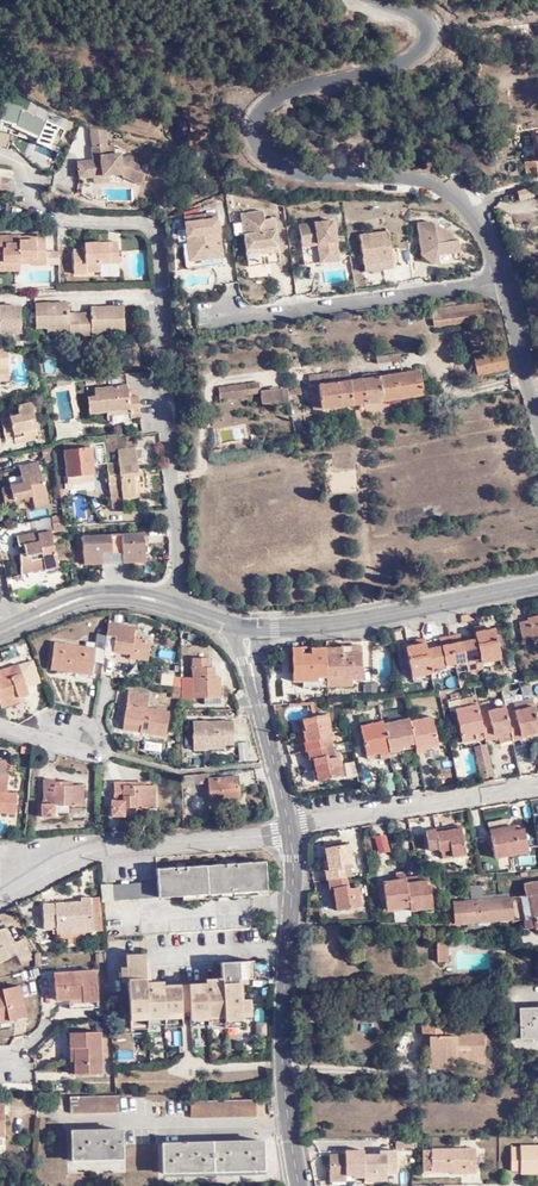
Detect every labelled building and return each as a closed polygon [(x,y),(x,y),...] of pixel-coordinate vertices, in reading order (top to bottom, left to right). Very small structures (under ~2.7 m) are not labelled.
[(60,124),(7,109),(0,133),(54,148),(60,124)] [(535,131),(537,160),(525,162),(526,173),(530,172),(530,169),(536,168),(537,175),(537,174),(537,130),(535,131)] [(112,137),(105,134),(96,132),(97,152),(112,152),(112,137)] [(499,149),(495,145),(481,152),(483,157),(492,153),(496,159),(503,156),(499,149)] [(112,152),(97,152),(97,166),(81,166),(82,182),(97,182),(112,181),(125,180),(127,183),(143,189),(147,179),(143,177),(147,167),(134,163),(126,163),(126,159),(113,159),(112,152)] [(13,184),(0,182),(0,194),(13,195),(13,184)] [(533,195),(531,187),(510,194),(511,199),(517,197),(519,200),(533,195)] [(243,213),(244,221),(250,221),(252,231),(245,232),(249,264),(280,261),(275,216),(265,217),(265,210),(243,213)] [(200,258),(224,254),(218,212),(207,213),(207,218),(188,221),(191,251),(199,250),(200,258)] [(325,253),(339,251),(335,218),(300,223),(305,263),(326,260),(325,253)] [(436,220),(420,222),(423,252),(433,262),(463,258),(460,237),(455,235),(455,232),(436,220)] [(250,221),(244,221),(245,232),(252,231),(250,221)] [(366,270),(384,268),(383,263),(394,262),(390,229),(361,234),(366,270)] [(37,236),(25,236),(25,235),(0,235),(0,252),(5,252),(5,260),(22,259),(34,260),(37,236)] [(46,236),(37,236),(34,260),(34,263),(47,264),(47,262),(47,250),(46,236)] [(81,250),(75,250),(76,273),(89,274),(89,271),(101,271),(102,263),(120,263),(120,243),(86,244),(86,247),(81,247),(81,250)] [(61,250),(47,250),(47,262),(61,262),(61,250)] [(340,259),(339,251),(325,253),(326,260),(340,259)] [(0,252),(0,268),(22,268),(22,259),(5,260),(5,252),(0,252)] [(225,262),(224,254),(200,258),(201,266),(225,262)] [(432,308),(434,325),(485,319),(483,302),(432,308)] [(84,339),(84,314),(73,314),(72,305),(40,306),(40,330),(52,330),(72,330),(72,335),(72,339),(84,339)] [(23,334),(22,306),(0,307),(0,312),(1,334),(23,334)] [(95,314),(84,314),(84,339),(95,339),(95,335),(119,335),(128,335),(129,308),(94,309),(95,314)] [(503,348),(474,355),(477,370),(506,365),(503,348)] [(8,369),(6,352),(0,353),(0,370),(8,369)] [(382,357),(376,358),(377,364),(400,360),(399,352),(382,354),(382,357)] [(420,366),(365,375),(369,400),(423,391),(420,366)] [(369,400),(365,375),(350,378),(348,368),(307,376),(309,385),(312,385),(316,409),(369,400)] [(259,382),(219,388),(219,397),(260,392),(259,382)] [(133,416),(142,415),(140,393),(131,394),(129,383),(98,386),(98,394),(91,395),(92,412),(104,411),(131,408),(133,416)] [(289,388),(260,391),(262,406),(289,403),(288,394),(289,394),(289,388)] [(17,436),(41,430),(36,403),(21,407),(23,415),(5,419),(7,438),(17,436)] [(131,408),(104,411),(106,419),(133,416),(131,408)] [(42,436),(41,430),(17,436),(19,441),(42,436)] [(305,430),(294,431),(296,447),(304,446),(305,449),(309,449),(309,445),(310,444),(309,437),(306,437),(305,430)] [(116,508),(124,508),(123,496),(137,493),(136,491),(135,486),(146,484),(144,469),(140,470),(136,432),(108,435),(109,450),(120,448),(122,459),(109,461),(110,483),(111,506),(116,508)] [(93,437),(67,439),(68,445),(64,446),(68,473),(97,469),(93,437)] [(26,483),(13,485),(4,487),(8,509),(17,507),(17,503),(35,499),(36,504),(38,509),(52,505),(48,484),(45,485),(40,463),(23,467),(24,475),(26,483)] [(97,469),(68,473),(69,481),(98,478),(97,469)] [(11,477),(13,485),(26,483),(24,475),(11,477)] [(17,503),(17,507),(36,504),(35,499),(17,503)] [(58,534),(70,532),(68,524),(67,516),(56,518),(58,534)] [(40,536),(56,533),(54,520),(38,523),(40,534),(40,536)] [(149,532),(131,533),(132,560),(150,559),(149,532)] [(48,566),(49,572),(61,570),(56,533),(40,536),(40,534),(20,537),(22,548),(26,548),(27,555),(21,555),(24,571),(48,566)] [(132,560),(131,533),(106,534),(107,549),(108,562),(132,560)] [(86,535),(87,550),(107,549),(106,534),(86,535)] [(88,563),(108,562),(107,549),(87,550),(88,563)] [(25,576),(49,572),(48,566),(24,571),(25,576)] [(528,618),(528,621),(519,623),(523,639),(531,638),(532,640),(537,638),(537,616),(528,618)] [(151,633),(106,627),(105,632),(102,651),(114,653),(115,645),(135,648),(135,656),(148,656),(151,633)] [(427,648),(424,639),(414,641),(415,645),(406,647),(412,677),(432,672),(431,669),(480,659),(481,663),(499,659),(493,630),(484,632),(483,627),(473,629),(475,638),(461,641),(460,633),(440,638),(441,645),(427,648)] [(91,659),(101,661),(102,651),(105,632),(95,632),(94,641),(92,640),(91,645),(53,640),(51,667),(89,672),(91,659)] [(361,646),(349,646),(349,653),(341,653),(341,647),(311,647),(311,653),(302,653),(302,648),(292,648),(293,681),(302,681),(303,687),(351,686),(351,680),(361,680),(361,646)] [(208,648),(193,648),(194,690),(223,690),(222,668),(216,668),(216,660),(209,660),(208,648)] [(19,692),(30,688),(22,660),(0,667),(3,676),(0,678),(0,693),(1,693),(17,688),(19,692)] [(378,682),(365,682),(366,693),(378,692),(378,682)] [(21,701),(19,692),(17,688),(1,693),(5,706),(21,701)] [(143,720),(142,728),(166,732),(170,705),(147,702),(149,691),(128,689),(124,718),(143,720)] [(479,712),(476,695),(460,698),(461,707),(455,708),(459,735),(473,732),(474,737),(483,736),(479,712)] [(479,712),(483,736),(484,740),(499,738),(500,743),(527,739),(527,736),(537,734),(537,728),(534,708),(515,711),(507,713),(506,708),(479,712)] [(236,713),(195,717),(197,746),(208,746),(208,742),(230,740),(229,734),(237,733),(236,713)] [(309,760),(311,771),(314,782),(337,776),(335,767),(333,757),(331,758),(331,753),(329,745),(321,748),(318,735),(326,733),(322,714),(299,720),(302,730),(304,742),(299,742),(301,752),(303,752),(305,760),(309,760)] [(123,726),(142,728),(143,720),(124,718),(123,726)] [(432,720),(410,724),(413,746),(415,756),(425,755),(424,749),(437,748),(432,720)] [(410,724),(409,721),(382,726),(382,723),(359,726),(364,757),(377,754),(387,753),(387,756),(387,757),(400,755),(400,748),(413,746),(410,724)] [(321,748),(329,745),(326,733),(318,735),(321,748)] [(524,740),(515,742),(517,756),(526,754),(524,740)] [(490,775),(485,745),(473,748),(479,776),(490,775)] [(333,757),(335,767),(339,766),(336,751),(331,753),(331,758),(333,757)] [(467,772),(478,769),(474,751),(463,753),(467,772)] [(9,768),(9,770),(13,770),(14,756),(0,755),(0,768),(9,768)] [(512,756),(502,758),(506,772),(516,770),(512,756)] [(15,809),(17,788),(8,787),(9,770),(9,768),(0,768),(0,808),(15,809)] [(57,772),(46,772),(45,797),(43,797),(44,812),(56,812),(56,806),(57,799),(69,799),(84,799),(85,780),(69,780),(69,776),(57,776),(57,772)] [(243,798),(240,774),(212,777),(212,772),(197,773),(185,775),(185,787),(198,786),(198,783),(211,782),(213,801),(242,798),(243,798)] [(137,777),(117,777),(116,795),(113,795),(113,813),(127,813),(128,801),(156,801),(156,781),(137,781),(137,777)] [(521,824),(512,825),(513,830),(489,835),(493,858),(526,851),(521,824)] [(436,851),(440,850),(449,848),(450,856),(465,854),(460,825),(446,827),(447,830),(435,832),(434,829),(424,830),(427,849),(436,848),(436,851)] [(513,830),(512,825),(488,830),(489,835),(513,830)] [(387,834),(375,835),(377,854),(389,853),(387,834)] [(332,887),(334,897),(336,908),(359,904),(356,886),(347,887),(345,875),(351,874),(349,862),(350,861),(348,843),(324,846),(326,858),(327,868),(323,869),(325,878),(327,878),(328,887),(332,887)] [(449,848),(440,850),(441,857),(450,856),(449,848)] [(160,883),(103,886),(104,903),(268,892),(267,864),(237,865),(238,861),(227,862),(227,866),(189,869),(189,865),(180,866),(180,869),(160,870),(160,883)] [(396,879),(383,881),(386,909),(409,906),(410,909),(432,906),(427,874),(405,876),(404,872),(395,873),(396,875),(396,879)] [(536,927),(537,927),(537,878),(527,880),(527,882),(529,894),(525,895),(508,898),(497,898),(482,899),(481,886),(469,887),(469,900),(453,902),(455,923),(512,918),(512,921),(523,919),(526,928),(536,927)] [(90,914),(88,895),(88,894),(77,894),(77,900),(40,904),(43,928),(53,927),(53,931),(98,926),(97,913),(90,914)] [(95,894),(88,895),(90,914),(97,913),(95,894)] [(12,942),(6,927),(0,929),(0,961),(17,954),(12,942)] [(24,938),(12,942),(17,954),(20,961),(31,957),(24,938)] [(448,961),(447,943),(437,943),(438,962),(448,961)] [(128,955),(128,966),(128,976),(144,975),(144,954),(128,955)] [(222,960),(222,977),(239,977),(246,977),(246,959),(222,960)] [(254,959),(246,959),(246,977),(254,977),(254,959)] [(128,976),(128,966),(120,966),(120,981),(128,981),(128,976)] [(83,1001),(100,999),(95,968),(55,972),(58,997),(70,996),(83,994),(83,1001)] [(128,976),(128,981),(130,1021),(147,1021),(147,1017),(164,1017),(164,1019),(183,1019),(182,1012),(181,984),(163,985),(163,1000),(146,1001),(146,986),(145,986),(144,975),(128,976)] [(190,984),(190,1012),(190,1018),(241,1016),(240,998),(239,983),(223,983),(223,999),(208,1000),(207,983),(190,984)] [(223,983),(207,983),(208,1000),(223,999),(223,983)] [(181,984),(182,1012),(190,1012),(190,984),(181,984)] [(163,985),(146,986),(146,1001),(163,1000),(163,985)] [(0,1020),(1,1022),(27,1015),(21,986),(5,989),(6,992),(0,993),(0,1020)] [(71,1002),(83,1001),(83,994),(70,996),(71,1002)] [(240,998),(241,1016),(250,1016),(250,998),(240,998)] [(101,1006),(100,999),(83,1001),(71,1002),(73,1010),(101,1006)] [(518,1009),(517,1040),(529,1039),(529,1036),(537,1036),(537,1008),(518,1009)] [(78,1041),(79,1054),(79,1067),(100,1067),(97,1024),(70,1026),(71,1041),(78,1041)] [(455,1050),(455,1061),(476,1060),(476,1063),(483,1063),(482,1038),(484,1038),(484,1030),(444,1032),(444,1024),(423,1024),(423,1038),(428,1038),(428,1046),(428,1062),(445,1061),(445,1051),(455,1050)] [(455,1068),(455,1061),(455,1050),(445,1051),(445,1061),(428,1062),(428,1069),(455,1068)] [(119,1094),(69,1095),(69,1110),(119,1110),(119,1094)] [(255,1102),(191,1102),(191,1117),(254,1118),(255,1102)] [(121,1129),(69,1129),(69,1159),(121,1159),(121,1129)] [(396,1152),(396,1153),(402,1153),(402,1149),(416,1149),(417,1138),(379,1139),(380,1152),(396,1152)] [(264,1143),(162,1143),(163,1172),(264,1172),(264,1143)] [(510,1147),(511,1170),(520,1170),(520,1172),(537,1171),(537,1146),(510,1147)] [(431,1150),(431,1171),(450,1171),(454,1171),(454,1173),(475,1173),(475,1149),(431,1150)] [(329,1156),(329,1169),(364,1168),(363,1156),(364,1152),(344,1152),(344,1156),(339,1156),(329,1156)] [(364,1168),(396,1168),(396,1153),(396,1152),(380,1152),(379,1152),(379,1156),(363,1156),(364,1168)] [(364,1168),(329,1169),(330,1181),(330,1182),(345,1182),(345,1175),(353,1175),(354,1178),(364,1178),(364,1168)] [(364,1178),(364,1182),(386,1181),(386,1174),(396,1174),(396,1168),(364,1168),(364,1178)]
